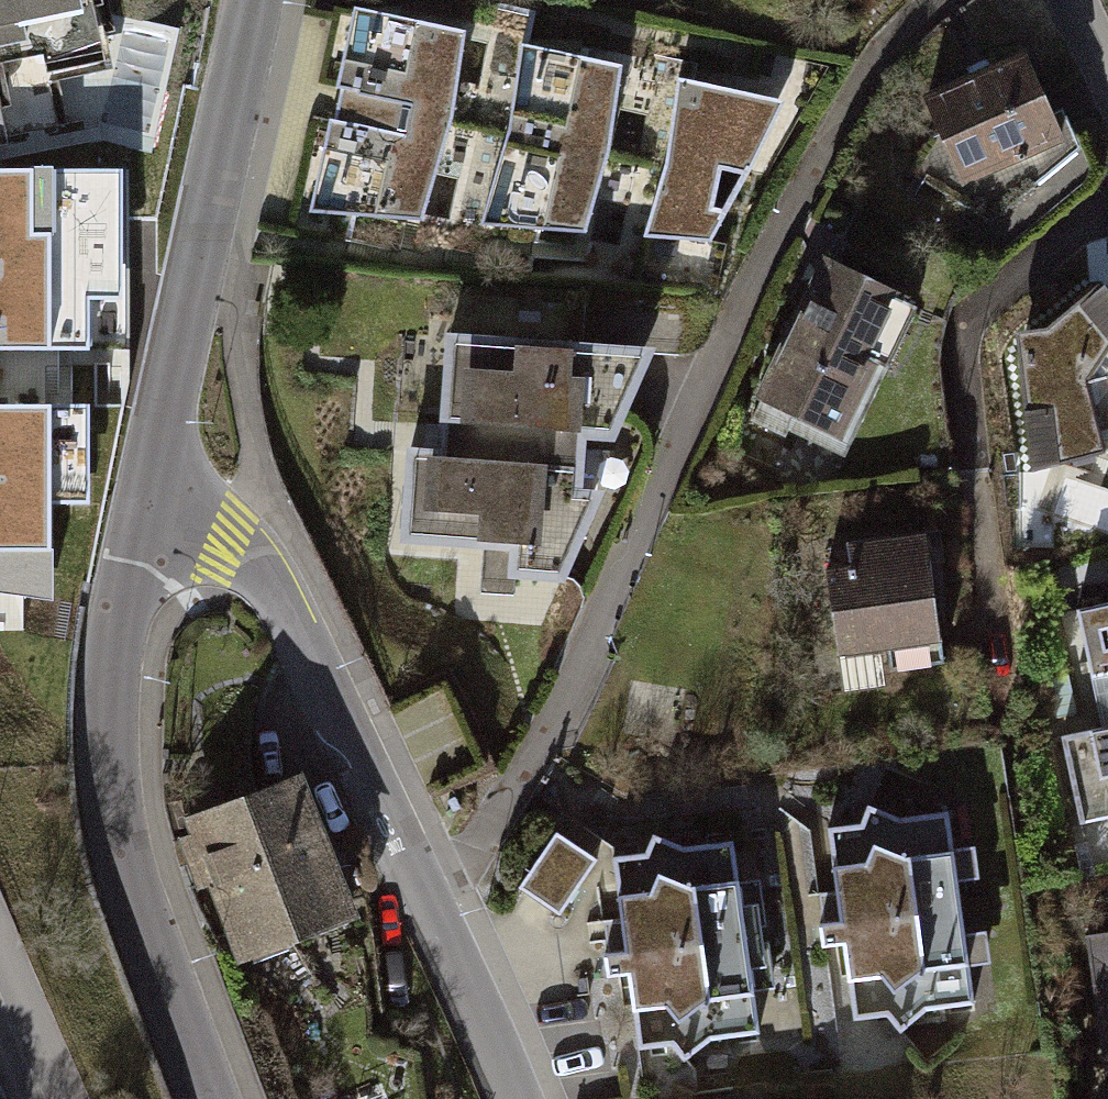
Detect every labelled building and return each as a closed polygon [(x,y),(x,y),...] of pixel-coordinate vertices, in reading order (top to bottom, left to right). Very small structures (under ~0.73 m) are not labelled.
[(45,51),(51,77),(109,63),(94,0),(0,0),(0,62),(45,51)] [(468,37),(356,11),(313,213),(426,222),(455,121),(468,37)] [(623,69),(523,45),(513,133),(482,226),(588,234),(611,149),(623,69)] [(1043,61),(937,110),(980,202),(1086,153),(1043,61)] [(786,106),(679,79),(668,162),(644,237),(711,242),(786,106)] [(0,170),(0,349),(87,349),(87,297),(118,297),(119,171),(0,170)] [(841,271),(767,424),(859,468),(932,315),(841,271)] [(1009,336),(1025,473),(1097,451),(1081,380),(1106,337),(1107,335),(1107,295),(1098,284),(1042,330),(1009,336)] [(647,346),(450,330),(441,457),(411,454),(404,533),(514,544),(513,569),(565,571),(597,488),(578,487),(580,438),(610,441),(647,346)] [(0,405),(0,592),(54,603),(54,504),(89,504),(89,405),(0,405)] [(923,553),(828,564),(841,676),(936,665),(923,553)] [(1085,612),(1107,731),(1107,608),(1085,612)] [(290,785),(186,825),(238,961),(342,921),(290,785)] [(822,818),(846,1005),(959,991),(935,803),(822,818)] [(545,823),(508,883),(548,908),(585,849),(545,823)] [(725,832),(603,848),(627,1041),(750,1026),(725,832)] [(1096,942),(1107,1029),(1107,940),(1096,942)]
